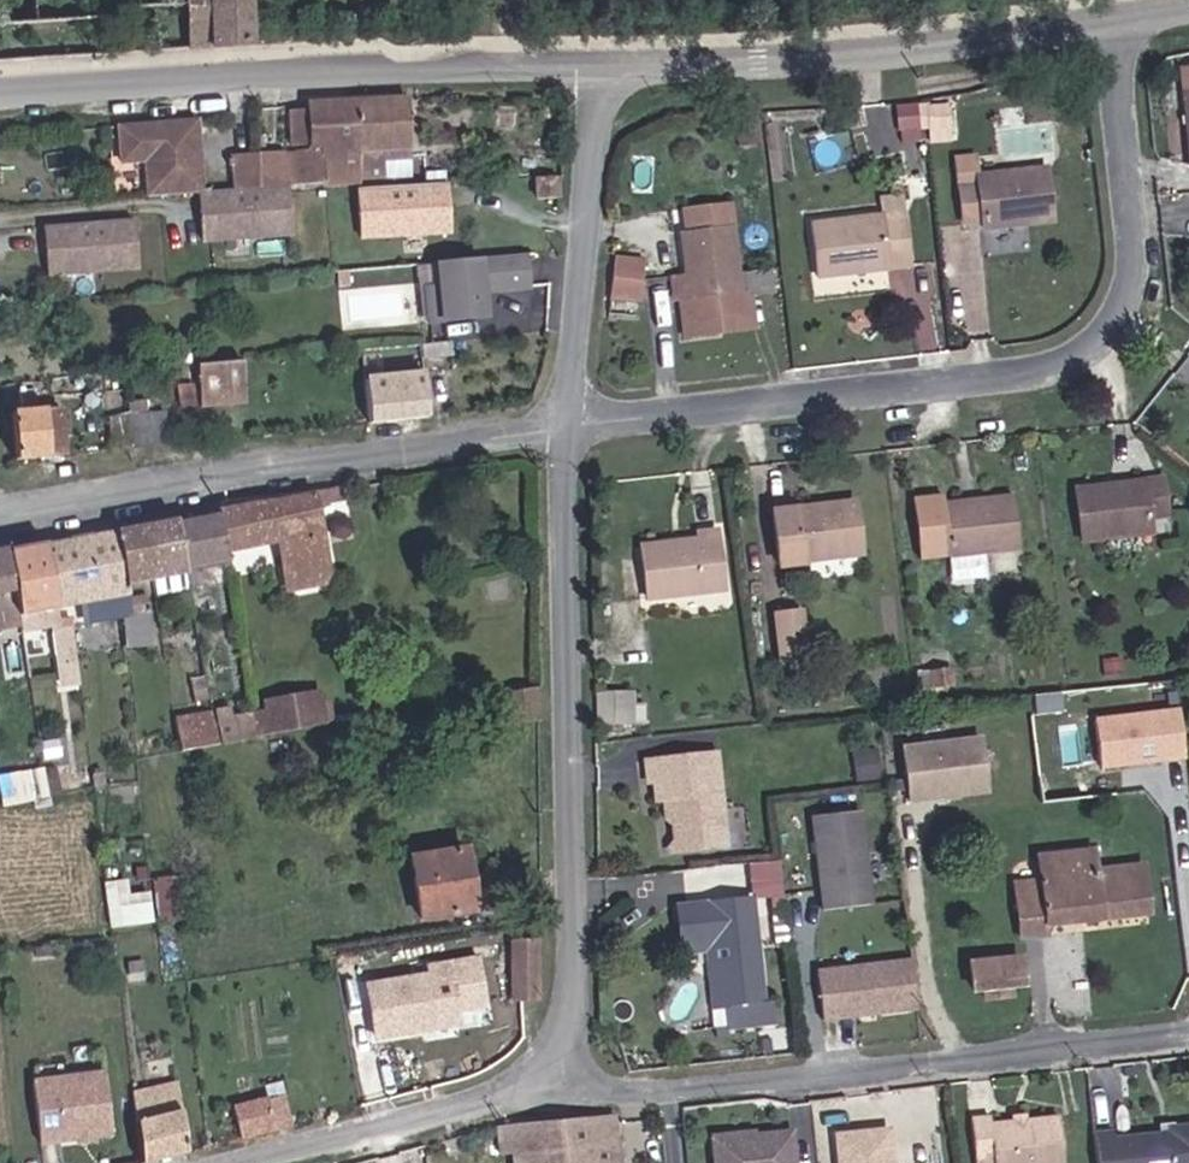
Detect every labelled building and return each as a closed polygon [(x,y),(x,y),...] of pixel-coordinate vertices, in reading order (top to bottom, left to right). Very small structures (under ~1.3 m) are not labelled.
[(225,26),(283,24),(282,0),(224,0),(225,26)] [(903,137),(956,137),(957,100),(903,99),(903,137)] [(415,100),(364,101),(364,148),(294,151),(295,179),(313,179),(417,175),(415,100)] [(316,143),(262,146),(264,181),(292,180),(295,179),(294,151),(364,148),(364,101),(316,103),(316,143)] [(203,116),(125,121),(128,157),(152,156),(155,190),(202,186),(209,185),(203,116)] [(234,147),(237,183),(264,181),(262,146),(234,147)] [(984,173),(981,156),(955,160),(958,186),(962,195),(964,218),(985,216),(986,223),(1055,216),(1048,167),(984,173)] [(557,197),(556,177),(536,177),(536,198),(557,197)] [(209,185),(202,186),(206,242),(295,236),(292,180),(264,181),(237,183),(209,185)] [(450,181),(362,184),(364,235),(453,232),(450,181)] [(671,341),(722,337),(722,320),(745,318),(742,289),(733,193),(679,198),(682,226),(674,229),(677,274),(659,276),(661,299),(667,298),(671,341)] [(136,214),(47,221),(51,270),(140,263),(136,214)] [(905,214),(815,224),(820,277),(910,266),(905,214)] [(530,287),(527,256),(439,263),(441,287),(435,288),(438,321),(486,317),(484,291),(530,287)] [(617,301),(620,263),(615,262),(612,301),(617,301)] [(643,266),(620,263),(617,301),(640,303),(643,266)] [(722,320),(722,337),(764,333),(760,287),(742,289),(745,318),(722,320)] [(371,370),(427,364),(424,342),(368,348),(371,370)] [(247,361),(204,365),(205,378),(249,373),(247,361)] [(377,420),(438,415),(434,366),(373,371),(377,420)] [(249,373),(205,378),(208,400),(251,396),(249,373)] [(251,396),(208,400),(209,410),(252,406),(251,396)] [(16,409),(19,458),(72,453),(67,405),(16,409)] [(172,416),(152,417),(152,429),(153,446),(175,443),(172,416)] [(110,419),(113,449),(132,448),(129,417),(110,419)] [(152,417),(131,418),(134,447),(139,447),(139,430),(152,429),(152,417)] [(139,430),(139,447),(153,446),(152,429),(139,430)] [(1075,491),(1080,541),(1169,532),(1163,483),(1075,491)] [(347,500),(345,489),(336,491),(338,501),(347,500)] [(338,501),(336,491),(287,500),(222,509),(227,546),(281,539),(288,539),(290,551),(293,552),(296,572),(329,567),(322,520),(320,504),(338,501)] [(942,508),(946,555),(1019,547),(1014,499),(942,508)] [(767,512),(772,566),(814,562),(814,558),(858,553),(853,503),(767,512)] [(179,518),(187,567),(230,560),(227,546),(222,509),(179,518)] [(156,573),(159,588),(189,582),(187,567),(179,518),(151,524),(156,573)] [(129,577),(156,573),(151,524),(120,529),(129,577)] [(49,542),(60,603),(131,590),(129,577),(120,529),(49,542)] [(635,547),(639,597),(715,589),(709,535),(689,535),(688,543),(635,547)] [(21,610),(60,603),(49,542),(11,549),(21,610)] [(26,637),(21,610),(11,549),(0,551),(0,594),(4,594),(12,639),(26,637)] [(332,583),(329,567),(296,572),(298,588),(332,583)] [(128,610),(131,639),(153,636),(147,591),(132,594),(128,600),(128,610)] [(807,662),(801,612),(775,616),(782,665),(807,662)] [(271,734),(337,723),(333,704),(324,706),(322,694),(266,703),(267,710),(271,734)] [(605,701),(605,731),(642,727),(639,697),(605,701)] [(1188,759),(1188,731),(1188,705),(1100,710),(1103,763),(1188,759)] [(222,743),(256,737),(252,712),(232,716),(231,707),(217,709),(222,743)] [(256,737),(271,734),(267,710),(252,712),(256,737)] [(181,736),(182,750),(207,746),(205,732),(181,736)] [(912,798),(994,794),(991,733),(909,737),(912,798)] [(647,788),(655,788),(657,806),(672,805),(677,855),(725,853),(715,761),(646,768),(647,788)] [(48,766),(3,769),(5,794),(49,791),(48,766)] [(818,816),(827,907),(876,901),(866,810),(818,816)] [(818,826),(795,824),(793,848),(815,850),(818,826)] [(1061,865),(1038,867),(1039,875),(1011,877),(1017,932),(1045,929),(1045,921),(1067,919),(1067,913),(1100,909),(1101,917),(1149,912),(1145,860),(1094,865),(1092,843),(1059,847),(1061,865)] [(1037,848),(1038,867),(1061,865),(1059,847),(1037,848)] [(419,919),(473,911),(463,851),(409,859),(419,919)] [(757,894),(787,892),(785,858),(755,860),(757,894)] [(754,892),(689,899),(692,938),(718,935),(726,1019),(774,1013),(772,991),(761,992),(754,892)] [(126,909),(128,926),(155,920),(152,904),(126,909)] [(533,1004),(533,941),(507,942),(507,1004),(533,1004)] [(913,954),(819,964),(824,1011),(918,1001),(913,954)] [(968,987),(979,985),(1002,983),(1016,981),(1013,954),(965,959),(968,987)] [(407,1025),(451,1017),(449,997),(466,994),(462,962),(426,967),(427,978),(366,987),(373,1039),(408,1034),(407,1025)] [(1002,983),(979,985),(980,998),(1003,995),(1002,983)] [(453,1027),(451,1017),(407,1025),(408,1034),(453,1027)] [(45,1077),(52,1140),(70,1138),(70,1132),(97,1129),(97,1134),(114,1133),(107,1071),(45,1077)] [(186,1152),(178,1088),(133,1093),(140,1162),(145,1162),(186,1152)] [(267,1103),(273,1130),(294,1125),(287,1099),(267,1103)] [(232,1109),(239,1139),(273,1130),(267,1103),(266,1100),(232,1109)] [(591,1112),(501,1123),(505,1151),(519,1152),(520,1162),(618,1162),(612,1109),(591,1112)] [(1050,1110),(982,1118),(981,1111),(966,1114),(972,1162),(987,1161),(988,1162),(1052,1162),(1057,1162),(1050,1110)] [(1092,1131),(1096,1162),(1188,1162),(1188,1121),(1167,1124),(1168,1129),(1112,1136),(1111,1129),(1092,1131)] [(713,1138),(716,1162),(795,1162),(790,1128),(713,1138)] [(892,1162),(888,1132),(838,1138),(841,1162),(892,1162)]
